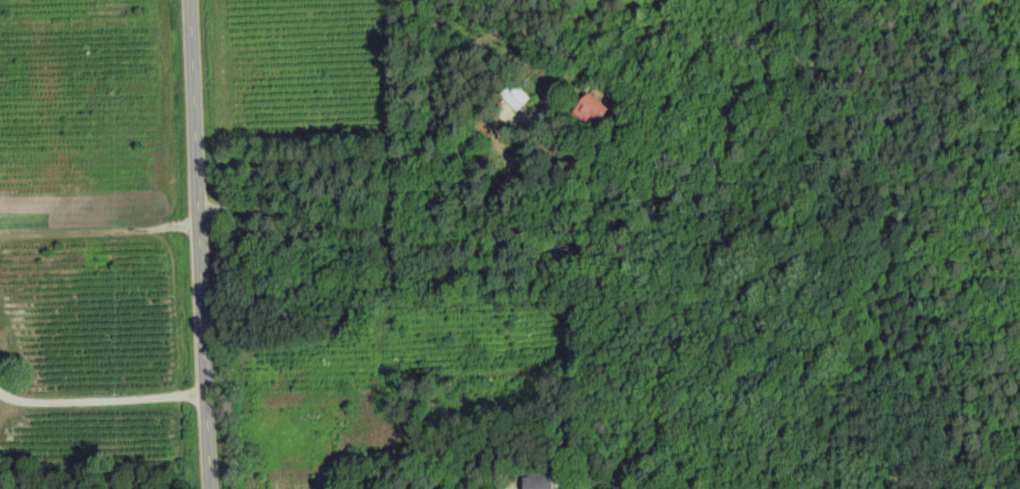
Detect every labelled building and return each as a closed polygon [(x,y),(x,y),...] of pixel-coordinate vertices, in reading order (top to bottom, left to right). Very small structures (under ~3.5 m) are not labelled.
[(517,111),(530,98),(514,82),(501,94),(517,111)] [(570,111),(589,129),(608,109),(589,91),(570,111)] [(525,488),(555,488),(555,475),(525,476),(525,488)]
